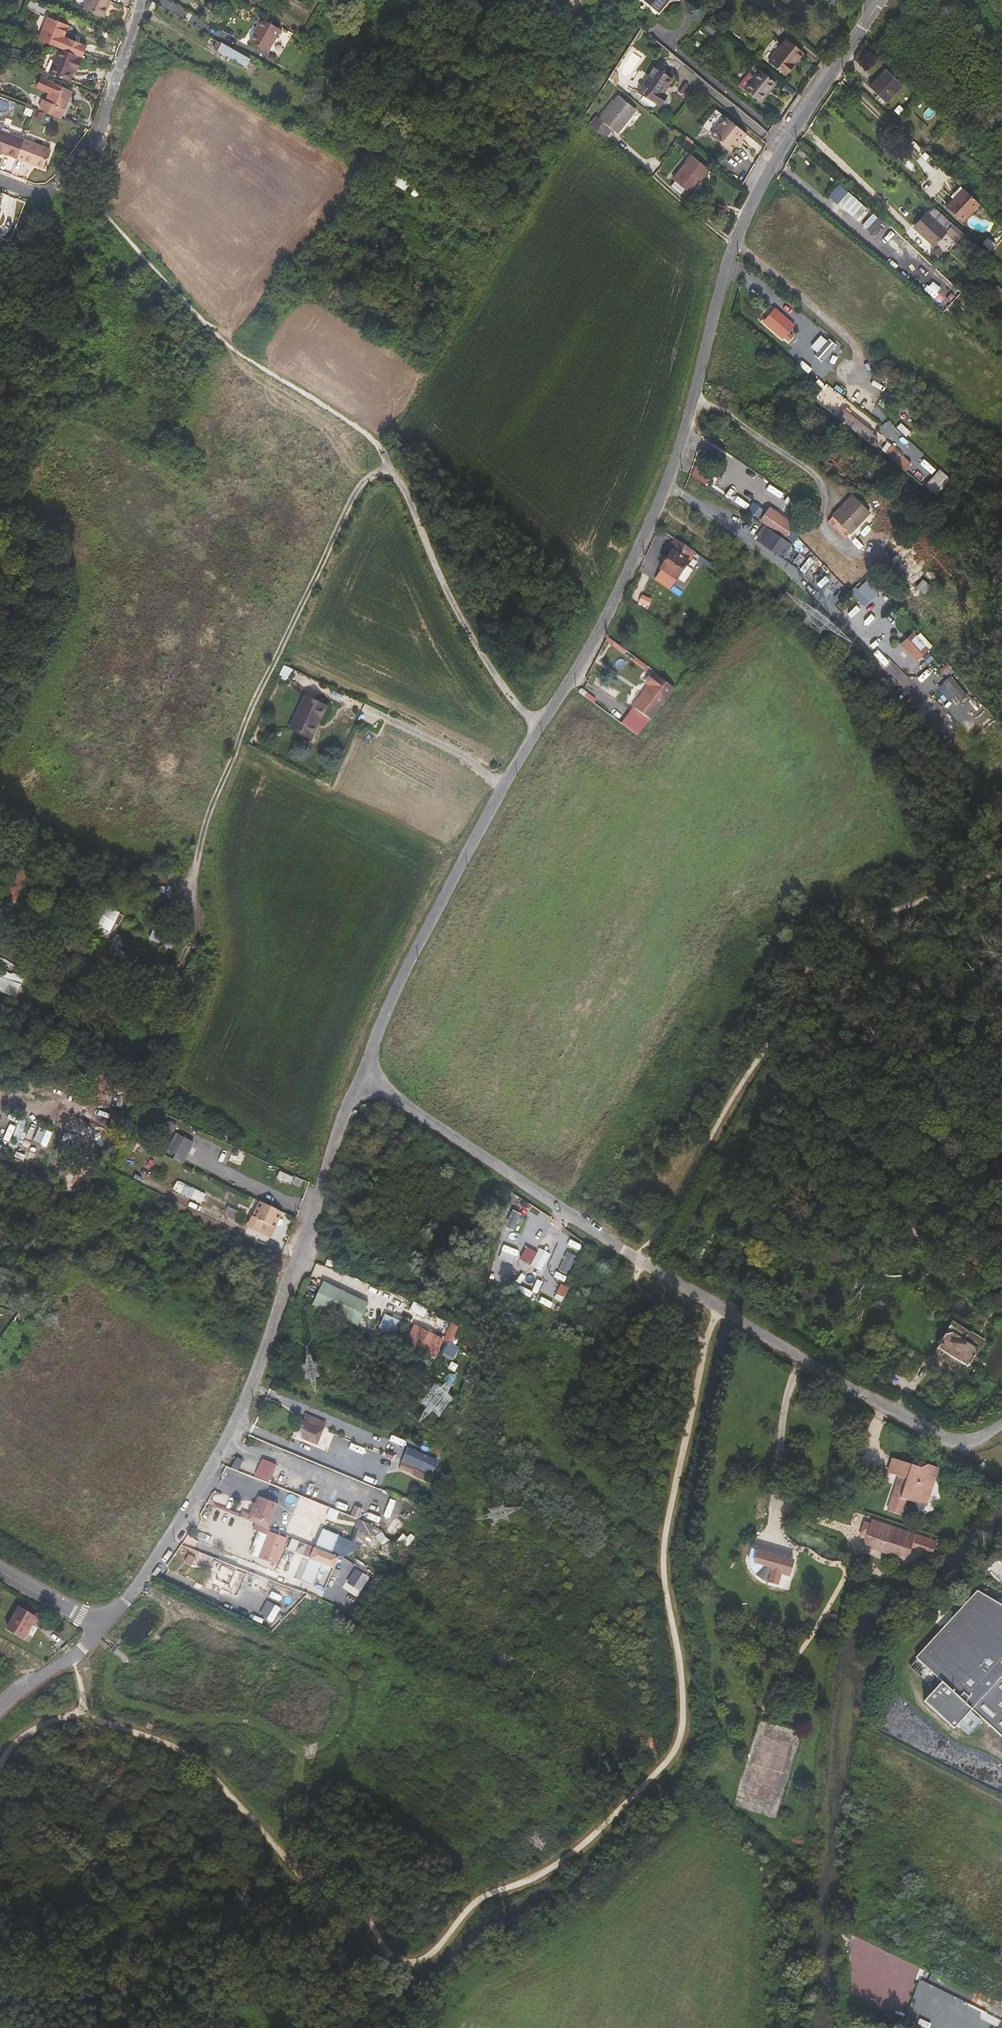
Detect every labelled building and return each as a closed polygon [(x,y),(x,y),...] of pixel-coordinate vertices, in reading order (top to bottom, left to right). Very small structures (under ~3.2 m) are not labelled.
[(107,9),(111,0),(88,0),(87,1),(107,9)] [(658,12),(668,0),(643,0),(658,12)] [(104,17),(107,9),(87,1),(84,9),(104,17)] [(69,25),(48,17),(39,40),(60,48),(82,58),(84,54),(86,47),(63,38),(69,25)] [(281,29),(261,18),(253,31),(255,31),(250,41),(268,52),(281,29)] [(718,28),(709,20),(703,28),(712,35),(718,28)] [(803,53),(787,39),(769,61),(786,75),(803,53)] [(246,64),(250,56),(219,41),(216,49),(246,64)] [(23,49),(17,47),(14,54),(20,56),(23,49)] [(82,58),(60,48),(49,73),(70,82),(77,65),(79,66),(83,58),(82,58)] [(9,65),(12,58),(6,55),(5,57),(3,62),(9,65)] [(658,105),(666,93),(664,92),(673,78),(654,67),(638,92),(658,105)] [(760,69),(754,76),(744,89),(760,102),(776,83),(760,69)] [(903,85),(887,69),(870,86),(886,102),(903,85)] [(744,89),(754,76),(749,72),(739,85),(744,89)] [(40,109),(61,118),(72,91),(54,83),(43,78),(39,88),(50,92),(47,101),(44,99),(40,109)] [(668,95),(666,93),(658,105),(661,107),(668,95)] [(608,126),(613,130),(617,133),(636,109),(619,95),(600,119),(597,117),(590,125),(601,135),(608,126)] [(715,131),(726,117),(720,113),(710,127),(715,131)] [(747,134),(726,117),(715,131),(711,136),(731,151),(736,145),(737,146),(747,134)] [(601,135),(606,138),(613,130),(608,126),(601,135)] [(17,158),(24,139),(0,130),(0,151),(17,158)] [(24,139),(17,158),(44,168),(51,149),(24,139)] [(396,145),(388,159),(394,163),(402,149),(396,145)] [(675,181),(685,189),(690,193),(709,169),(692,156),(673,179),(675,181)] [(419,197),(421,194),(410,187),(412,183),(398,175),(394,183),(418,198),(419,197)] [(419,185),(431,192),(434,187),(422,180),(419,185)] [(681,194),(685,189),(675,181),(671,186),(681,194)] [(962,222),(980,204),(961,186),(951,197),(953,198),(946,206),(962,222)] [(423,190),(421,194),(419,197),(426,201),(430,194),(423,190)] [(856,219),(867,207),(848,190),(837,202),(856,219)] [(948,230),(954,224),(934,206),(928,212),(948,230)] [(864,222),(874,233),(885,223),(874,212),(864,222)] [(956,242),(964,234),(954,224),(948,230),(928,212),(915,226),(934,244),(937,241),(946,232),(956,242)] [(948,251),(956,242),(946,232),(937,241),(948,251)] [(996,248),(994,247),(996,244),(988,237),(982,243),(991,251),(992,250),(994,251),(996,248)] [(768,312),(766,310),(754,323),(758,326),(768,312)] [(768,312),(758,326),(773,340),(776,336),(780,340),(789,329),(768,312)] [(809,347),(824,359),(836,344),(821,332),(809,347)] [(835,410),(843,399),(827,387),(819,398),(835,410)] [(860,440),(865,443),(872,435),(845,412),(837,420),(860,440)] [(888,459),(906,470),(912,460),(894,449),(888,459)] [(695,464),(691,475),(704,480),(708,470),(695,464)] [(938,496),(956,478),(944,469),(937,477),(941,481),(934,492),(938,496)] [(855,498),(826,519),(841,538),(869,517),(855,498)] [(769,507),(766,513),(778,521),(782,515),(769,507)] [(761,520),(787,537),(795,524),(782,515),(778,521),(766,513),(761,520)] [(792,531),(788,538),(794,541),(798,535),(792,531)] [(695,550),(675,538),(669,547),(672,549),(660,567),(677,578),(695,550)] [(782,540),(773,552),(777,554),(786,543),(782,540)] [(793,562),(799,566),(808,550),(801,547),(793,562)] [(729,575),(725,583),(745,594),(749,587),(729,575)] [(870,600),(882,589),(869,576),(857,587),(870,600)] [(914,628),(899,642),(916,661),(931,647),(914,628)] [(951,673),(943,680),(960,700),(968,694),(951,673)] [(622,723),(633,732),(670,688),(654,675),(648,683),(650,685),(632,707),(640,712),(636,716),(630,712),(622,723)] [(904,704),(911,699),(900,686),(894,691),(904,704)] [(313,704),(299,736),(320,745),(324,734),(323,734),(332,713),(313,704)] [(0,896),(0,900),(13,906),(29,873),(14,866),(0,896)] [(116,938),(122,941),(128,927),(133,929),(137,919),(117,910),(112,922),(115,924),(111,933),(117,935),(116,938)] [(165,932),(161,943),(182,952),(186,941),(165,932)] [(134,951),(129,964),(138,967),(143,955),(134,951)] [(0,969),(0,991),(14,996),(21,976),(0,969)] [(690,1021),(683,1035),(691,1039),(698,1025),(690,1021)] [(106,1119),(102,1133),(115,1138),(119,1124),(106,1119)] [(183,1162),(194,1141),(175,1132),(167,1150),(176,1154),(174,1158),(183,1162)] [(206,1136),(204,1139),(218,1146),(220,1141),(206,1136)] [(221,1156),(216,1168),(224,1172),(229,1159),(221,1156)] [(179,1178),(174,1188),(203,1201),(207,1191),(179,1178)] [(284,1205),(263,1196),(252,1220),(272,1230),(284,1205)] [(228,1206),(232,1211),(244,1217),(247,1209),(231,1202),(228,1206)] [(507,1243),(500,1256),(534,1273),(540,1262),(531,1257),(537,1246),(525,1240),(520,1250),(507,1243)] [(568,1273),(574,1254),(567,1252),(560,1270),(568,1273)] [(963,1293),(985,1300),(987,1294),(965,1286),(963,1293)] [(384,1313),(376,1331),(392,1339),(400,1320),(384,1313)] [(452,1322),(443,1339),(451,1343),(460,1326),(452,1322)] [(412,1324),(402,1347),(409,1350),(419,1327),(412,1324)] [(419,1327),(409,1350),(428,1358),(438,1335),(419,1327)] [(950,1352),(942,1370),(963,1380),(975,1355),(956,1345),(953,1353),(950,1352)] [(902,1368),(894,1383),(906,1389),(914,1374),(902,1368)] [(319,1444),(325,1419),(301,1414),(295,1439),(319,1444)] [(407,1446),(401,1462),(432,1474),(438,1459),(407,1446)] [(887,1510),(902,1515),(907,1500),(929,1505),(938,1469),(891,1456),(887,1472),(897,1474),(887,1510)] [(254,1476),(269,1482),(277,1464),(262,1458),(254,1476)] [(275,1473),(273,1483),(290,1488),(293,1478),(275,1473)] [(253,1525),(255,1525),(264,1507),(243,1498),(240,1504),(242,1505),(236,1518),(253,1525)] [(235,1502),(229,1515),(236,1518),(242,1505),(240,1504),(235,1502)] [(351,1516),(360,1518),(362,1507),(353,1505),(351,1516)] [(355,1521),(353,1539),(384,1543),(386,1525),(355,1521)] [(864,1540),(892,1549),(894,1543),(908,1547),(936,1556),(940,1547),(896,1533),(895,1536),(868,1528),(864,1540)] [(345,1556),(350,1542),(319,1531),(314,1545),(345,1556)] [(894,1543),(892,1549),(906,1553),(908,1547),(894,1543)] [(336,1566),(339,1553),(311,1547),(309,1560),(336,1566)] [(183,1554),(181,1559),(189,1562),(191,1557),(183,1554)] [(229,1586),(237,1570),(221,1562),(213,1578),(229,1586)] [(757,1574),(778,1579),(780,1568),(760,1564),(757,1574)] [(1001,1605),(977,1591),(973,1596),(994,1614),(1001,1605)] [(973,1596),(916,1659),(943,1684),(926,1704),(955,1730),(973,1711),(1001,1737),(1001,1606),(1001,1605),(994,1614),(973,1596)] [(25,1603),(21,1609),(34,1616),(37,1610),(25,1603)] [(24,1637),(36,1617),(19,1607),(7,1628),(24,1637)]
